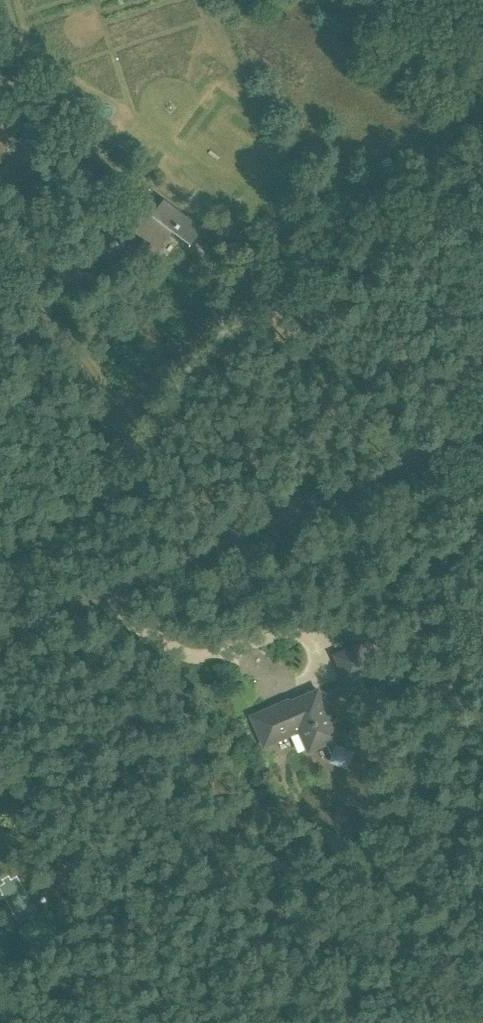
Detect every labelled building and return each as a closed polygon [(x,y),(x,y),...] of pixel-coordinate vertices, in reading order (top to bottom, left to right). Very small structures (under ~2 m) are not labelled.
[(137,202),(122,221),(139,235),(141,233),(147,238),(133,255),(149,268),(158,256),(155,255),(173,232),(191,246),(203,230),(165,200),(153,215),(137,202)] [(345,654),(352,684),(375,679),(368,649),(345,654)] [(280,705),(252,717),(265,746),(301,730),(309,750),(337,738),(317,692),(281,708),(280,705)] [(338,747),(331,764),(349,771),(356,754),(338,747)] [(19,888),(23,909),(36,907),(32,886),(19,888)]
